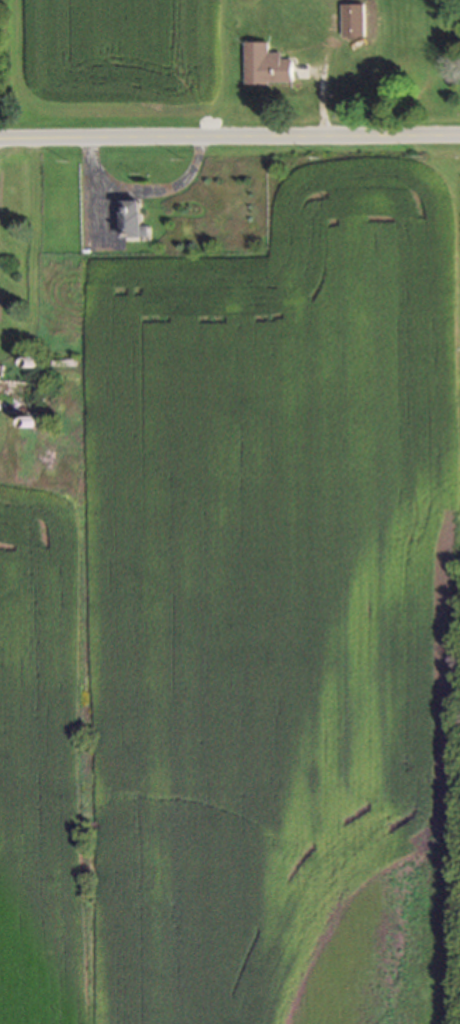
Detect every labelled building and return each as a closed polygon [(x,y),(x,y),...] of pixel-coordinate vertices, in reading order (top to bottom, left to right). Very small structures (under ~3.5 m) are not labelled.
[(249,42),(249,84),(298,84),(298,59),(286,59),(286,53),(273,53),(273,42),(249,42)] [(127,237),(147,237),(147,202),(127,202),(127,237)]
